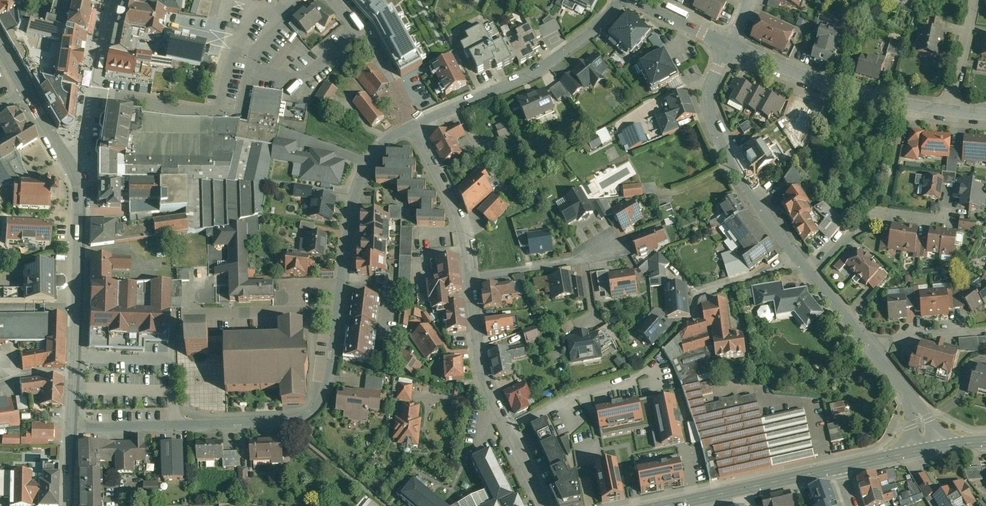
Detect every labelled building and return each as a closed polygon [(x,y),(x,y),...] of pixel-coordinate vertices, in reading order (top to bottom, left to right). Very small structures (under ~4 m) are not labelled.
[(29,1),(29,0),(0,0),(0,17),(29,1)] [(68,3),(72,4),(92,9),(95,1),(94,1),(94,0),(59,0),(68,3)] [(119,6),(164,12),(179,14),(181,0),(170,0),(170,2),(153,0),(121,0),(119,6)] [(200,0),(194,0),(190,14),(195,15),(200,0)] [(195,16),(207,18),(213,0),(200,0),(195,15),(195,16)] [(383,0),(355,0),(369,16),(385,2),(383,0)] [(369,16),(377,25),(393,10),(406,0),(387,0),(385,2),(369,16)] [(556,5),(562,8),(563,6),(562,5),(565,0),(558,0),(556,5)] [(562,5),(563,6),(572,11),(575,6),(576,6),(577,4),(590,10),(594,2),(596,3),(597,0),(565,0),(562,5)] [(720,0),(699,0),(694,9),(707,15),(706,17),(716,22),(723,10),(721,9),(724,3),(726,4),(726,3),(720,0)] [(773,1),(773,0),(772,0),(769,0),(767,6),(779,10),(781,3),(773,1)] [(773,0),(773,1),(781,3),(798,9),(801,0),(773,0)] [(24,21),(29,1),(0,17),(0,25),(32,80),(55,85),(56,85),(78,90),(85,38),(65,33),(64,33),(62,31),(44,26),(24,21)] [(67,4),(54,1),(49,18),(64,21),(68,22),(72,4),(68,3),(67,4)] [(334,16),(317,3),(308,15),(305,12),(294,21),(300,27),(307,35),(319,24),(325,29),(334,16)] [(92,9),(72,4),(68,22),(66,30),(87,35),(92,9)] [(119,6),(119,7),(121,7),(120,10),(121,10),(121,14),(120,14),(120,15),(121,16),(120,20),(118,20),(116,29),(114,28),(114,29),(139,34),(144,35),(160,38),(164,12),(119,6)] [(409,38),(393,10),(377,25),(390,49),(409,38)] [(622,19),(613,30),(614,30),(610,34),(633,55),(637,50),(638,51),(647,41),(646,40),(651,34),(629,14),(623,20),(622,19)] [(547,25),(541,27),(546,39),(562,31),(555,15),(544,20),(547,25)] [(830,18),(819,15),(814,32),(820,33),(821,29),(824,30),(825,27),(827,28),(830,18)] [(932,31),(943,34),(946,34),(948,21),(936,17),(932,31)] [(775,24),(762,18),(756,30),(757,30),(753,38),(754,39),(762,43),(763,43),(773,47),(774,49),(782,52),(783,52),(787,44),(788,45),(793,32),(781,26),(775,23),(775,24)] [(49,21),(46,20),(44,26),(62,31),(63,24),(49,21)] [(300,27),(294,21),(289,25),(297,34),(300,30),(299,29),(300,27)] [(338,21),(332,25),(336,30),(342,26),(338,21)] [(493,23),(483,28),(489,39),(499,34),(493,23)] [(535,23),(529,26),(536,39),(543,36),(537,24),(535,23)] [(529,26),(516,34),(518,38),(517,39),(519,44),(518,44),(519,46),(511,50),(516,61),(519,66),(535,58),(533,52),(538,49),(533,41),(536,39),(529,26)] [(827,28),(825,27),(824,30),(821,29),(820,33),(813,55),(816,56),(815,61),(832,66),(834,60),(835,61),(835,59),(834,59),(842,35),(834,33),(835,30),(827,28)] [(489,39),(483,28),(467,37),(470,43),(462,47),(465,53),(469,50),(473,57),(470,58),(476,69),(482,66),(484,71),(501,63),(503,68),(516,61),(511,50),(506,42),(494,48),(489,39)] [(114,29),(110,51),(127,55),(136,56),(138,40),(139,34),(114,29)] [(932,31),(922,29),(917,53),(938,57),(943,34),(932,31)] [(905,37),(893,33),(887,53),(899,57),(905,37)] [(171,36),(165,59),(171,60),(200,67),(205,43),(171,36)] [(409,38),(390,49),(396,61),(394,62),(402,77),(423,66),(409,38)] [(660,42),(654,46),(657,50),(663,46),(660,42)] [(136,57),(110,51),(106,70),(133,75),(135,64),(136,57)] [(657,54),(644,61),(645,62),(641,64),(644,70),(641,71),(649,86),(652,85),(655,91),(659,88),(660,89),(672,83),(672,82),(679,78),(665,51),(657,55),(657,54)] [(165,59),(152,57),(136,55),(136,57),(135,64),(169,68),(171,60),(165,59)] [(876,60),(861,55),(856,73),(879,81),(885,63),(884,62),(885,58),(877,56),(876,60)] [(594,56),(585,64),(584,63),(577,68),(578,70),(573,74),(572,74),(583,87),(584,88),(590,83),(594,88),(603,81),(599,76),(606,70),(594,56)] [(439,64),(432,68),(446,95),(466,84),(453,57),(439,64)] [(436,58),(429,62),(432,68),(439,64),(436,58)] [(979,62),(977,71),(985,73),(985,63),(979,62)] [(358,77),(373,97),(388,85),(373,65),(358,77)] [(572,73),(560,83),(568,93),(571,98),(583,87),(572,74),(573,74),(572,73)] [(735,78),(729,89),(735,92),(741,82),(735,78)] [(78,90),(56,85),(55,85),(32,80),(45,101),(43,102),(58,129),(60,127),(62,130),(65,131),(68,131),(71,130),(73,128),(74,125),(78,90)] [(339,91),(325,82),(315,98),(328,106),(339,91)] [(747,85),(741,82),(735,92),(730,101),(731,100),(743,106),(751,90),(746,87),(747,85)] [(561,84),(551,91),(557,100),(568,93),(561,84)] [(760,91),(753,87),(751,90),(743,106),(742,108),(743,108),(744,105),(756,112),(764,96),(759,93),(760,91)] [(131,109),(107,107),(100,153),(100,155),(233,156),(236,141),(274,147),(275,138),(283,93),(255,89),(249,124),(239,122),(238,125),(130,119),(131,109)] [(534,94),(517,101),(527,124),(554,112),(545,91),(534,96),(534,94)] [(686,92),(666,100),(671,110),(655,116),(660,128),(676,122),(695,115),(686,92)] [(756,112),(755,113),(756,114),(757,111),(769,117),(768,119),(771,114),(778,102),(772,98),(773,97),(766,93),(764,96),(756,112)] [(372,127),(384,118),(365,94),(353,103),(372,127)] [(778,102),(771,114),(777,117),(786,102),(780,98),(778,102)] [(820,113),(796,104),(788,127),(787,127),(797,141),(801,146),(819,113),(820,113)] [(0,119),(0,125),(8,138),(25,128),(15,110),(0,119)] [(819,113),(801,146),(804,151),(805,150),(825,116),(819,113)] [(502,123),(496,126),(503,141),(514,135),(505,115),(499,117),(502,123)] [(749,120),(739,127),(744,134),(754,127),(749,120)] [(676,122),(660,128),(663,137),(679,130),(676,122)] [(448,130),(431,139),(444,163),(461,154),(454,141),(464,135),(459,125),(448,130)] [(635,127),(642,145),(647,143),(640,125),(635,127)] [(0,143),(0,159),(1,160),(24,146),(37,139),(29,126),(8,138),(0,143)] [(635,127),(623,132),(624,134),(628,145),(630,150),(642,145),(635,127)] [(612,140),(605,128),(595,134),(599,141),(602,145),(612,140)] [(923,133),(911,130),(909,142),(910,142),(910,146),(908,146),(905,158),(917,160),(917,159),(923,159),(923,154),(948,156),(949,147),(950,136),(924,134),(924,135),(923,135),(923,133)] [(628,145),(624,134),(618,136),(622,147),(628,145)] [(977,138),(965,137),(964,150),(963,160),(964,160),(975,161),(977,138)] [(274,147),(272,160),(304,165),(306,155),(296,154),(298,142),(275,138),(274,147)] [(977,138),(975,161),(985,162),(985,138),(977,138)] [(100,155),(99,155),(98,182),(119,182),(123,182),(128,182),(129,201),(159,202),(159,212),(185,210),(185,221),(187,233),(207,231),(208,231),(239,221),(257,216),(262,215),(272,160),(274,147),(236,141),(233,156),(100,155)] [(602,145),(599,141),(589,146),(592,151),(602,145)] [(766,151),(760,141),(743,151),(757,173),(774,163),(766,151)] [(797,141),(785,148),(788,153),(792,159),(804,151),(801,146),(797,141)] [(784,155),(777,144),(766,151),(773,162),(777,160),(784,155)] [(0,159),(0,189),(10,183),(11,186),(14,186),(14,185),(18,186),(18,184),(20,184),(20,183),(9,164),(20,157),(20,156),(27,153),(24,146),(1,160),(0,159)] [(958,147),(949,147),(948,156),(947,161),(957,161),(958,149),(958,147)] [(312,150),(311,156),(306,155),(304,165),(302,180),(340,186),(344,163),(333,161),(334,154),(312,150)] [(426,185),(414,184),(414,175),(416,175),(416,164),(412,163),(413,153),(402,153),(388,152),(387,163),(384,163),(384,173),(377,172),(376,184),(399,185),(398,195),(409,195),(409,206),(420,206),(420,214),(418,214),(417,225),(445,226),(445,215),(434,215),(434,207),(436,207),(437,196),(426,195),(426,185)] [(784,155),(777,160),(780,166),(792,159),(788,153),(784,155)] [(629,156),(608,164),(616,182),(637,174),(629,156)] [(481,169),(458,190),(468,214),(476,207),(476,206),(498,186),(491,178),(490,179),(481,169)] [(803,183),(793,169),(784,181),(793,193),(783,200),(787,205),(782,208),(783,209),(782,210),(786,216),(787,215),(794,224),(813,211),(804,197),(805,196),(801,189),(801,185),(803,183)] [(956,174),(942,172),(941,179),(942,180),(941,185),(954,187),(956,174)] [(723,173),(706,183),(718,201),(734,192),(723,173)] [(941,179),(926,177),(923,198),(939,200),(941,185),(942,180),(941,179)] [(39,184),(31,184),(31,183),(30,183),(29,184),(21,184),(21,183),(20,183),(20,184),(18,184),(18,186),(14,185),(14,186),(13,208),(29,209),(30,209),(38,209),(38,210),(40,210),(40,209),(49,210),(50,199),(56,200),(57,188),(50,188),(50,180),(48,178),(40,178),(39,184)] [(964,181),(956,180),(953,198),(961,199),(964,181)] [(974,183),(964,181),(961,199),(961,202),(970,203),(969,209),(980,211),(983,188),(974,187),(974,183)] [(119,182),(98,182),(98,195),(97,196),(97,201),(98,202),(98,203),(106,203),(106,208),(119,208),(119,202),(119,191),(119,182)] [(128,182),(123,182),(123,191),(119,191),(119,202),(129,202),(129,201),(128,182)] [(313,188),(296,185),(294,196),(311,198),(313,188)] [(641,185),(623,187),(625,198),(642,197),(641,185)] [(701,188),(686,191),(687,201),(679,202),(681,209),(704,204),(701,188)] [(580,191),(566,199),(569,204),(560,210),(568,224),(577,219),(579,221),(593,213),(580,191)] [(497,194),(478,213),(491,225),(509,206),(497,194)] [(335,199),(314,196),(310,217),(331,221),(332,214),(333,214),(335,207),(333,207),(335,199)] [(737,196),(719,206),(729,223),(748,213),(737,196)] [(613,211),(606,200),(599,201),(602,206),(608,216),(608,217),(613,214),(612,212),(613,211)] [(159,202),(129,201),(129,202),(129,214),(159,212),(159,202)] [(599,201),(593,205),(596,210),(602,206),(599,201)] [(794,224),(792,225),(804,243),(818,233),(829,239),(845,223),(824,203),(813,211),(794,224)] [(633,204),(626,208),(624,205),(613,211),(612,212),(613,214),(623,230),(642,219),(633,204)] [(672,204),(661,208),(663,213),(675,209),(672,204)] [(602,206),(596,210),(602,220),(608,216),(602,206)] [(402,207),(389,207),(389,218),(389,220),(401,221),(402,207)] [(675,209),(663,213),(666,219),(677,215),(675,209)] [(185,210),(159,212),(160,221),(152,222),(152,221),(120,225),(120,222),(118,221),(115,221),(114,222),(114,243),(157,238),(169,236),(187,233),(185,221),(185,210)] [(748,213),(729,223),(725,224),(728,227),(735,237),(742,247),(735,252),(739,257),(749,270),(750,270),(774,251),(754,222),(748,213)] [(381,215),(374,215),(374,216),(362,215),(362,226),(367,226),(367,231),(362,230),(362,237),(364,237),(364,245),(362,244),(362,253),(358,253),(358,259),(363,259),(363,264),(358,264),(357,274),(370,275),(370,276),(376,276),(376,274),(385,274),(386,259),(384,259),(385,246),(388,246),(389,220),(389,218),(381,218),(381,215)] [(257,216),(239,221),(240,226),(247,225),(248,235),(258,235),(257,216)] [(718,219),(710,223),(712,229),(721,226),(722,225),(718,219)] [(977,223),(960,220),(958,229),(975,232),(977,223)] [(239,221),(208,231),(208,237),(214,237),(215,247),(229,246),(230,269),(215,269),(215,276),(217,276),(217,287),(230,286),(230,300),(239,300),(239,302),(250,302),(250,300),(274,299),(273,283),(249,284),(249,280),(248,235),(247,225),(240,226),(239,221)] [(114,222),(91,222),(91,246),(114,243),(114,222)] [(315,224),(301,222),(300,229),(314,231),(315,224)] [(51,224),(6,223),(5,245),(50,246),(51,224)] [(906,228),(892,225),(891,236),(888,249),(902,251),(906,228)] [(413,228),(401,228),(400,251),(412,251),(413,228)] [(918,230),(906,228),(902,251),(914,253),(917,237),(918,230)] [(528,230),(515,232),(520,248),(530,246),(528,236),(529,236),(528,230)] [(647,233),(640,236),(640,237),(631,240),(634,248),(635,247),(638,256),(640,255),(641,256),(648,254),(648,252),(650,252),(650,250),(656,248),(657,246),(656,243),(665,240),(662,230),(648,235),(647,233)] [(929,239),(927,252),(928,252),(940,254),(943,232),(930,230),(929,239)] [(951,233),(943,232),(940,254),(940,255),(953,257),(956,234),(953,233),(952,232),(951,233)] [(529,236),(528,236),(530,246),(531,255),(552,251),(550,233),(529,236)] [(327,236),(305,234),(304,241),(309,241),(308,255),(310,255),(325,257),(327,236)] [(891,236),(883,234),(881,248),(888,249),(891,236)] [(923,238),(917,237),(914,253),(921,254),(923,238)] [(927,252),(929,239),(923,238),(921,254),(920,258),(927,259),(928,252),(927,252)] [(849,251),(841,261),(846,266),(855,257),(849,251)] [(846,266),(856,276),(870,260),(860,251),(855,257),(846,266)] [(308,255),(288,253),(287,259),(279,258),(278,266),(286,267),(286,273),(308,275),(308,268),(311,269),(312,263),(309,262),(310,255),(308,255)] [(670,264),(659,253),(648,262),(649,279),(665,278),(664,270),(670,264)] [(119,258),(90,257),(90,285),(91,285),(110,286),(110,269),(119,269),(119,258)] [(411,257),(400,257),(398,285),(405,285),(410,284),(411,257)] [(739,257),(724,261),(729,276),(749,270),(739,257)] [(463,305),(454,306),(454,307),(447,308),(447,304),(449,304),(448,295),(462,290),(458,258),(437,261),(439,280),(428,284),(430,306),(433,306),(433,311),(440,310),(441,315),(445,314),(446,330),(457,329),(458,332),(465,331),(465,328),(466,328),(463,305)] [(870,260),(856,276),(867,285),(878,273),(880,270),(881,270),(870,260)] [(46,261),(24,270),(24,290),(24,303),(53,303),(53,302),(53,290),(62,290),(65,287),(65,280),(62,277),(53,277),(53,265),(46,261)] [(190,280),(189,269),(178,270),(178,281),(190,280)] [(888,275),(883,271),(882,272),(880,270),(878,273),(884,279),(888,275)] [(609,271),(596,273),(598,285),(610,284),(609,275),(610,275),(609,271)] [(610,275),(609,275),(610,284),(611,290),(610,290),(610,294),(612,293),(612,298),(637,294),(633,271),(610,275)] [(385,274),(376,274),(376,276),(376,284),(388,284),(389,274),(385,274)] [(571,275),(551,278),(553,291),(552,291),(554,300),(574,296),(575,296),(572,282),(571,275)] [(583,280),(572,282),(575,296),(574,296),(575,300),(587,298),(585,284),(584,284),(583,280)] [(181,282),(123,286),(110,286),(91,285),(89,331),(106,331),(106,336),(108,336),(109,337),(112,340),(124,340),(127,337),(128,337),(138,337),(139,337),(142,341),(154,341),(157,338),(158,338),(162,338),(167,333),(169,330),(170,300),(181,299),(181,282)] [(518,283),(510,284),(512,296),(525,294),(518,283)] [(807,290),(783,295),(781,283),(752,287),(756,306),(776,303),(777,316),(794,312),(807,328),(824,316),(808,296),(807,290)] [(974,291),(983,304),(985,306),(985,305),(985,285),(985,283),(974,291)] [(510,284),(481,288),(484,310),(502,307),(501,297),(512,296),(510,284)] [(686,286),(666,288),(668,317),(688,315),(686,286)] [(946,290),(933,291),(933,286),(932,286),(933,291),(935,315),(948,314),(948,309),(946,291),(946,290)] [(960,295),(959,296),(967,306),(972,312),(983,304),(974,291),(970,287),(960,295)] [(913,289),(904,290),(905,308),(915,307),(913,293),(913,289)] [(0,291),(0,304),(24,303),(24,290),(0,291)] [(896,297),(896,299),(888,300),(888,306),(887,307),(888,311),(889,312),(889,318),(891,319),(899,318),(900,317),(906,316),(905,308),(904,290),(899,290),(899,297),(896,297)] [(933,291),(920,293),(921,311),(922,316),(935,315),(933,291)] [(379,297),(353,294),(350,321),(357,322),(356,330),(349,329),(349,333),(347,333),(343,359),(373,363),(377,333),(375,333),(376,324),(379,297)] [(711,295),(701,298),(699,300),(698,304),(699,306),(702,306),(712,303),(711,295)] [(960,295),(953,296),(954,309),(963,308),(963,306),(967,306),(959,296),(960,295)] [(705,319),(687,324),(678,335),(662,351),(663,352),(664,351),(667,356),(673,365),(709,360),(717,359),(745,354),(742,336),(731,338),(726,301),(712,303),(702,306),(705,319)] [(433,322),(426,313),(421,317),(428,326),(433,322)] [(0,317),(0,344),(44,343),(44,354),(34,355),(33,352),(20,355),(22,371),(44,367),(44,368),(65,368),(66,316),(44,316),(0,317)] [(408,326),(409,317),(401,316),(401,326),(408,326)] [(512,318),(486,321),(488,335),(501,334),(501,330),(513,329),(512,318)] [(652,319),(639,334),(649,343),(650,345),(651,344),(652,345),(665,330),(652,319)] [(572,321),(563,325),(568,334),(576,330),(572,321)] [(281,338),(209,340),(208,334),(187,334),(187,356),(209,356),(209,354),(225,354),(226,391),(282,390),(282,404),(305,403),(304,389),(306,389),(306,376),(307,372),(308,369),(308,363),(308,359),(307,355),(305,351),(305,337),(303,337),(302,324),(280,324),(281,338)] [(568,334),(563,325),(560,327),(563,331),(566,335),(568,334)] [(608,325),(596,333),(596,335),(597,335),(600,354),(609,349),(607,347),(618,340),(608,325)] [(428,326),(411,338),(426,358),(443,346),(428,326)] [(535,328),(522,332),(527,344),(539,339),(535,328)] [(587,334),(577,336),(578,337),(568,339),(572,363),(583,361),(583,358),(600,355),(600,354),(597,335),(596,335),(587,336),(587,334)] [(959,340),(960,350),(985,348),(985,338),(959,340)] [(936,347),(922,343),(918,356),(913,355),(912,361),(916,362),(914,370),(926,374),(928,370),(938,373),(937,378),(938,374),(950,377),(952,369),(953,370),(958,351),(943,347),(944,344),(938,342),(936,347)] [(509,349),(489,353),(494,379),(514,375),(511,360),(526,357),(524,346),(509,349)] [(421,366),(406,355),(399,365),(406,371),(414,376),(421,366)] [(621,369),(629,363),(623,356),(616,362),(621,369)] [(462,360),(445,361),(445,363),(442,364),(443,372),(445,371),(446,380),(463,379),(462,360)] [(709,360),(673,365),(680,383),(683,391),(701,389),(698,378),(713,373),(709,360)] [(979,365),(975,378),(972,378),(968,392),(969,392),(977,394),(979,389),(985,392),(985,367),(979,365)] [(383,380),(368,377),(367,378),(365,389),(382,391),(383,380)] [(62,379),(43,379),(41,378),(41,379),(41,395),(40,407),(41,407),(60,407),(62,407),(63,379),(62,379)] [(41,379),(20,382),(22,398),(41,395),(41,379)] [(412,386),(400,384),(398,399),(410,400),(412,386)] [(524,384),(505,393),(512,408),(513,408),(516,414),(521,411),(524,412),(528,410),(528,407),(526,401),(531,399),(524,384)] [(552,389),(542,394),(546,402),(556,397),(552,389)] [(701,389),(683,391),(694,422),(688,423),(692,444),(700,442),(711,481),(772,468),(761,419),(757,403),(755,396),(740,399),(738,396),(734,398),(732,399),(730,400),(727,401),(724,401),(720,400),(720,404),(705,408),(701,389)] [(362,393),(356,393),(356,395),(344,394),(343,401),(338,400),(337,411),(346,412),(345,417),(351,418),(351,420),(368,422),(369,412),(368,411),(369,410),(380,411),(381,397),(363,395),(362,393)] [(674,393),(639,400),(643,422),(600,431),(601,437),(651,427),(655,447),(662,446),(653,403),(675,398),(674,393)] [(26,398),(16,399),(18,411),(27,410),(26,398)] [(675,398),(653,403),(662,446),(684,441),(675,398)] [(0,402),(0,430),(9,429),(9,427),(14,426),(12,416),(10,400),(0,402)] [(639,400),(596,409),(600,431),(643,422),(639,400)] [(843,402),(833,404),(835,414),(845,412),(843,402)] [(419,407),(403,405),(401,420),(396,419),(394,438),(399,439),(399,443),(403,444),(402,446),(404,446),(403,450),(404,452),(405,453),(406,454),(408,454),(409,454),(411,453),(411,451),(412,447),(413,448),(413,445),(418,446),(421,420),(418,419),(419,407)] [(804,410),(761,419),(772,468),(814,458),(804,410)] [(545,421),(531,427),(552,475),(551,475),(555,485),(557,484),(560,490),(556,492),(562,505),(571,505),(582,504),(577,476),(569,480),(565,470),(568,467),(545,421)] [(838,423),(827,425),(831,442),(843,440),(840,428),(839,428),(838,423)] [(53,426),(32,426),(32,436),(32,440),(48,440),(53,441),(53,426)] [(21,439),(21,446),(48,447),(48,440),(32,440),(32,436),(26,436),(26,439),(21,439)] [(19,437),(2,437),(2,446),(19,446),(19,437)] [(134,444),(118,445),(119,463),(107,464),(106,467),(100,467),(100,474),(103,474),(103,475),(145,474),(145,454),(144,454),(144,445),(145,445),(145,444),(144,444),(144,439),(134,439),(134,444)] [(282,441),(250,442),(251,462),(272,462),(272,465),(283,464),(282,441)] [(222,443),(198,444),(198,443),(197,443),(198,462),(199,462),(199,461),(222,460),(222,461),(223,461),(223,453),(224,453),(223,442),(222,442),(222,443)] [(182,444),(163,444),(163,450),(165,450),(166,474),(164,474),(164,479),(183,479),(182,444)] [(118,445),(81,446),(81,475),(100,474),(100,467),(106,467),(107,464),(119,463),(118,445)] [(519,501),(517,501),(492,451),(472,461),(487,492),(459,505),(521,505),(519,501)] [(237,452),(224,453),(223,453),(223,461),(224,468),(238,468),(237,452)] [(679,456),(635,464),(637,471),(680,463),(679,456)] [(624,498),(617,463),(596,467),(602,502),(624,498)] [(680,463),(637,471),(641,493),(684,484),(680,463)] [(32,484),(32,473),(10,472),(10,498),(9,505),(57,505),(58,494),(58,484),(58,465),(57,466),(55,466),(55,465),(52,465),(52,466),(47,466),(46,475),(42,475),(42,484),(32,484)] [(983,468),(964,468),(967,480),(968,481),(983,480),(983,468)] [(10,498),(10,472),(0,472),(0,498),(10,498)] [(885,472),(876,474),(879,483),(888,481),(885,472)] [(876,473),(857,478),(861,494),(880,488),(879,483),(876,474),(876,473)] [(932,495),(927,487),(932,484),(926,473),(919,477),(924,485),(919,488),(925,499),(932,495)] [(100,474),(81,475),(82,505),(101,505),(100,474)] [(415,481),(411,486),(401,498),(400,499),(409,505),(445,505),(415,481)] [(407,482),(397,494),(401,498),(411,486),(407,482)] [(920,493),(915,483),(909,487),(914,497),(920,493)] [(949,491),(951,493),(947,495),(944,491),(934,496),(940,505),(970,505),(974,503),(962,483),(949,491)] [(809,488),(815,505),(836,505),(828,484),(809,488)] [(880,488),(882,493),(891,490),(897,488),(896,484),(880,488)] [(159,485),(145,485),(145,494),(159,494),(159,485)] [(861,494),(863,500),(865,505),(875,505),(885,503),(884,502),(894,499),(891,490),(882,493),(880,488),(861,494)] [(761,499),(763,505),(793,505),(790,492),(761,499)] [(907,492),(901,494),(903,500),(909,498),(907,492)] [(357,505),(378,505),(366,496),(357,505)]
